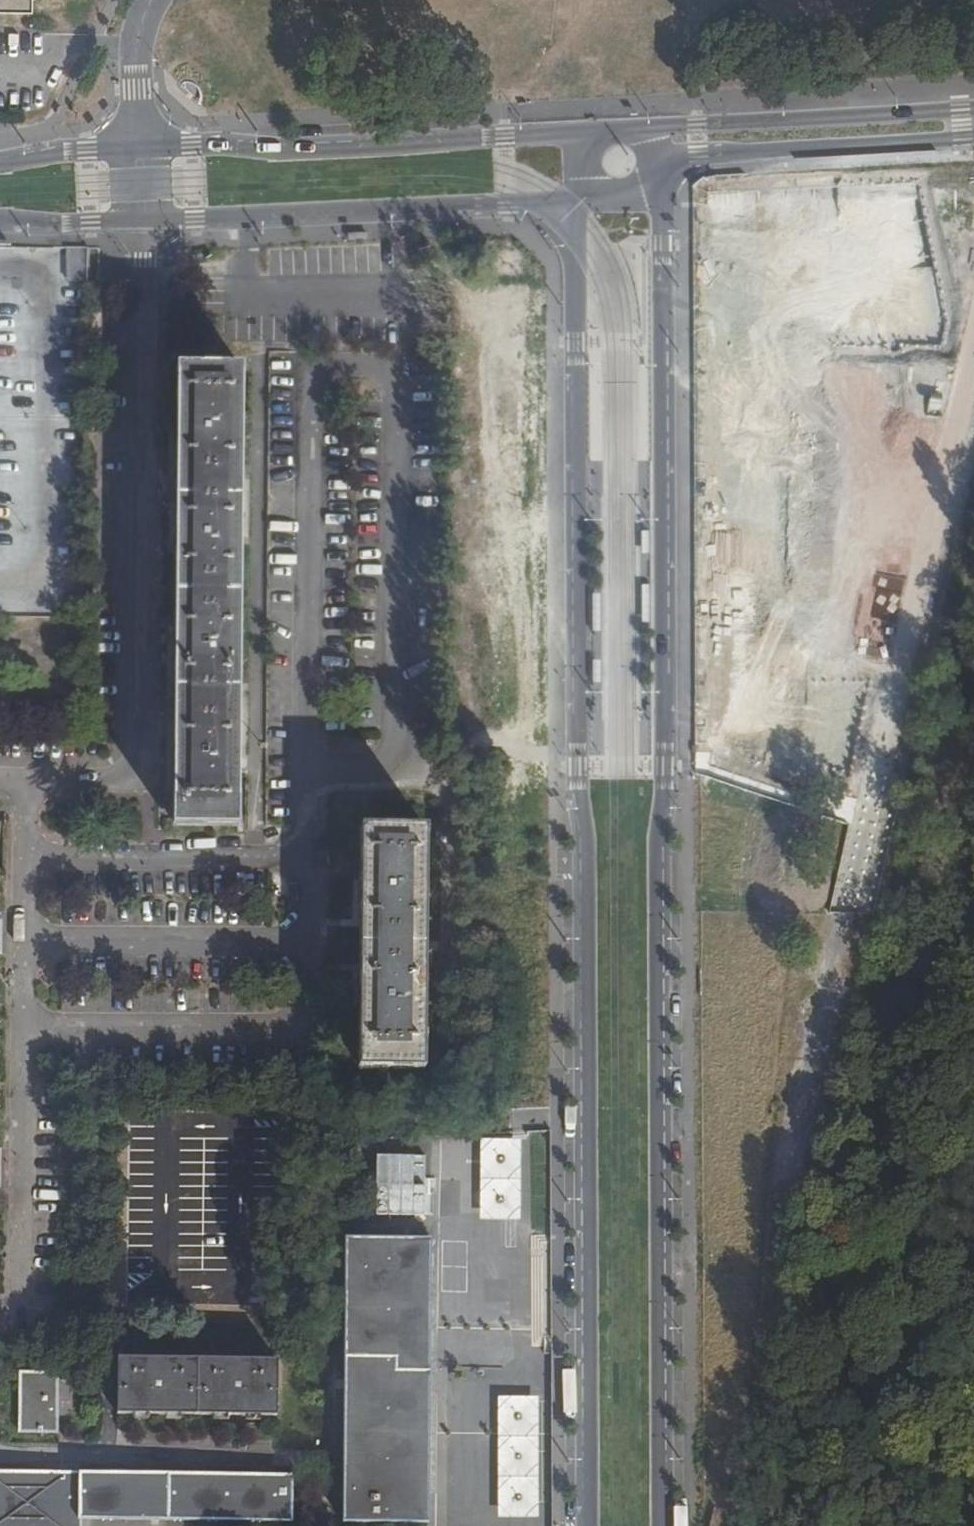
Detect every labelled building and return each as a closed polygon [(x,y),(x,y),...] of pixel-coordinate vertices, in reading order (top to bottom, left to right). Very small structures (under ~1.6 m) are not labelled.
[(30,12),(30,0),(0,0),(0,11),(30,12)] [(177,367),(174,815),(239,814),(242,368),(177,367)] [(239,814),(174,815),(174,827),(239,826),(239,814)] [(361,826),(359,1069),(424,1069),(426,827),(361,826)] [(477,1140),(476,1221),(517,1222),(518,1140),(477,1140)] [(430,1156),(399,1156),(399,1200),(429,1201),(430,1156)] [(347,1239),(346,1519),(429,1520),(429,1240),(347,1239)] [(118,1358),(119,1413),(277,1415),(277,1359),(118,1358)] [(20,1372),(20,1432),(58,1432),(58,1372),(20,1372)] [(493,1515),(535,1516),(538,1395),(496,1394),(493,1515)] [(81,1518),(292,1519),(293,1475),(0,1472),(0,1525),(81,1525),(81,1518)]
